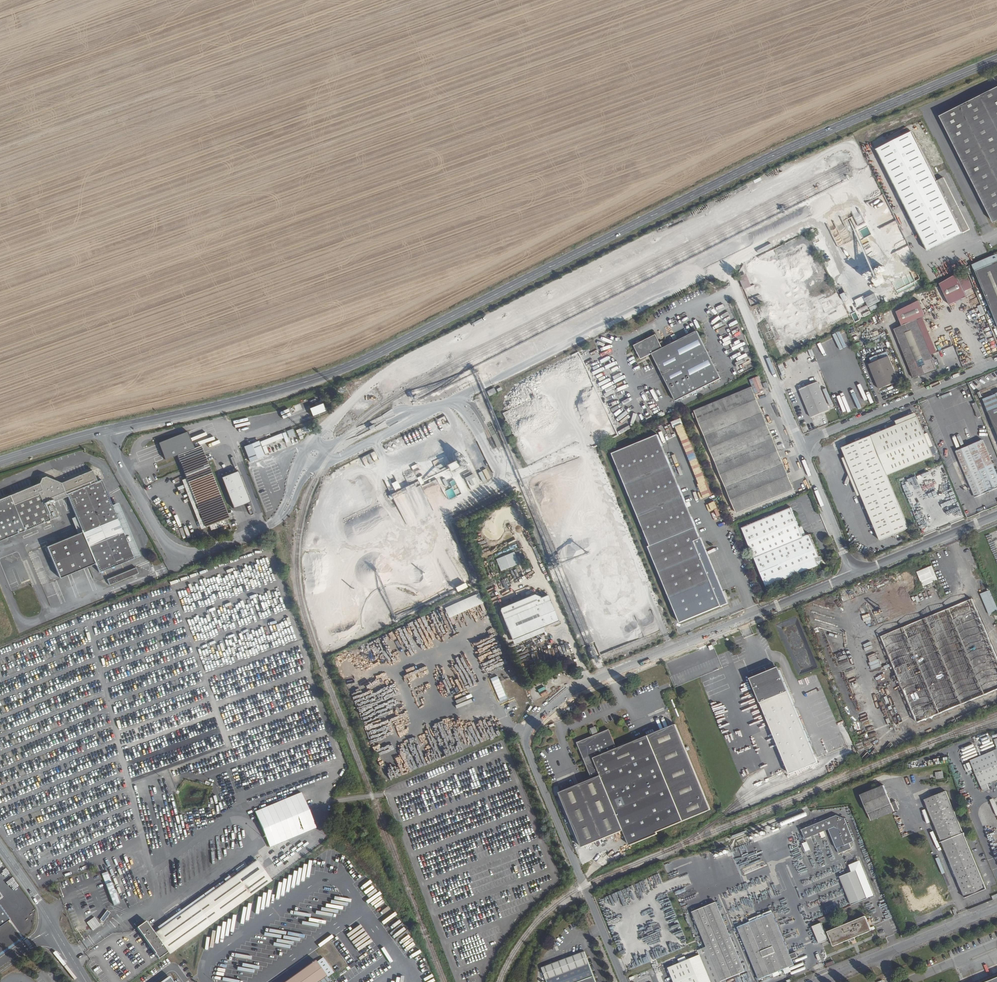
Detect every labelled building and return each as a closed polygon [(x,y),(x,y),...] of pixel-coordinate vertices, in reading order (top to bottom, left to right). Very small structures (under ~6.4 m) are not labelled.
[(995,221),(996,220),(996,88),(942,115),(995,221)] [(877,150),(928,251),(971,229),(945,178),(938,181),(913,131),(877,150)] [(788,254),(802,286),(825,276),(821,268),(818,269),(812,256),(805,239),(801,241),(805,249),(793,254),(793,253),(788,254)] [(977,270),(996,321),(996,262),(977,270)] [(883,264),(864,273),(866,277),(871,275),(880,270),(885,268),(883,264)] [(739,277),(742,284),(744,283),(746,287),(750,286),(745,274),(739,277)] [(940,284),(950,305),(968,297),(965,291),(959,279),(957,275),(940,284)] [(963,277),(957,275),(959,279),(965,291),(973,287),(967,275),(963,277)] [(864,296),(856,300),(859,306),(867,302),(870,307),(880,302),(876,294),(865,299),(864,296)] [(894,330),(914,380),(937,370),(917,321),(925,317),(919,301),(896,312),(902,327),(894,330)] [(835,324),(848,317),(841,303),(820,314),(826,325),(833,321),(835,324)] [(766,324),(772,339),(775,337),(769,323),(766,324)] [(653,354),(673,395),(690,386),(694,393),(722,378),(698,332),(664,349),(663,347),(661,343),(657,335),(635,346),(638,350),(637,353),(639,354),(642,360),(653,354)] [(807,338),(790,346),(791,350),(808,341),(807,338)] [(833,372),(835,378),(837,377),(839,381),(836,382),(845,404),(852,401),(851,399),(857,396),(858,399),(865,396),(842,340),(823,348),(831,368),(833,367),(835,371),(833,372)] [(868,360),(870,364),(889,357),(887,352),(868,360)] [(870,364),(880,389),(899,382),(889,357),(870,364)] [(755,389),(763,386),(760,376),(751,379),(755,389)] [(690,386),(673,395),(676,401),(694,393),(690,386)] [(494,387),(486,391),(489,396),(496,392),(494,387)] [(695,410),(737,513),(794,489),(753,387),(695,410)] [(802,395),(814,423),(831,416),(819,387),(802,395)] [(996,436),(996,394),(983,400),(996,436)] [(316,407),(310,408),(311,415),(325,413),(324,405),(322,406),(320,397),(314,398),(316,407)] [(915,413),(895,421),(896,425),(916,417),(915,413)] [(877,433),(893,472),(932,455),(916,417),(896,425),(877,433)] [(293,428),(287,431),(289,438),(296,435),(293,428)] [(188,433),(159,444),(168,466),(179,461),(182,468),(189,485),(206,528),(210,526),(211,531),(230,524),(228,519),(230,519),(201,447),(195,449),(188,433)] [(841,447),(879,541),(908,528),(886,475),(893,472),(877,433),(841,447)] [(648,546),(680,623),(726,605),(658,435),(612,453),(650,545),(648,546)] [(244,447),(250,462),(266,456),(260,441),(244,447)] [(983,441),(961,450),(962,452),(984,443),(983,441)] [(980,496),(996,489),(996,476),(984,443),(962,452),(980,496)] [(462,456),(456,460),(461,469),(467,466),(462,456)] [(796,456),(789,458),(791,463),(792,463),(795,470),(801,468),(796,456)] [(437,470),(446,467),(443,457),(434,460),(437,470)] [(844,457),(841,457),(855,495),(857,494),(844,457)] [(456,460),(448,464),(451,471),(459,468),(456,460)] [(285,466),(282,475),(288,477),(291,468),(285,466)] [(58,518),(53,503),(67,498),(66,495),(68,495),(73,508),(71,508),(72,511),(74,511),(83,533),(46,547),(59,578),(95,563),(99,573),(134,559),(102,481),(98,482),(93,471),(61,484),(46,477),(42,479),(40,484),(0,500),(0,541),(58,518)] [(478,486),(472,474),(464,478),(470,491),(474,489),(474,488),(478,486)] [(257,480),(266,504),(276,500),(267,476),(257,480)] [(941,476),(908,489),(923,523),(934,518),(930,508),(941,503),(936,491),(946,488),(941,476)] [(418,481),(391,494),(393,499),(420,485),(418,481)] [(185,486),(202,529),(206,528),(189,485),(185,486)] [(743,528),(766,587),(818,567),(820,562),(821,561),(820,557),(819,558),(810,536),(806,538),(803,539),(799,529),(791,508),(743,528)] [(563,561),(570,586),(586,587),(606,568),(607,564),(606,564),(599,556),(599,550),(605,550),(605,556),(616,553),(616,547),(615,545),(612,545),(609,536),(597,523),(596,525),(594,523),(594,521),(578,525),(580,531),(578,533),(575,529),(563,533),(562,547),(566,543),(568,544),(569,543),(573,543),(563,552),(563,561)] [(500,570),(519,564),(516,552),(496,558),(500,570)] [(19,565),(20,568),(16,569),(21,582),(29,579),(24,563),(19,565)] [(917,571),(921,581),(932,576),(928,566),(917,571)] [(136,568),(107,580),(110,586),(138,575),(136,568)] [(11,583),(17,581),(12,569),(6,571),(11,583)] [(729,577),(723,580),(727,591),(734,588),(729,577)] [(754,597),(759,595),(754,582),(748,584),(754,597)] [(996,611),(996,609),(989,590),(979,594),(988,615),(996,611)] [(483,602),(479,592),(445,605),(449,615),(483,602)] [(544,602),(504,618),(509,632),(513,641),(548,625),(549,628),(560,623),(548,595),(542,597),(544,602)] [(542,597),(502,614),(504,618),(544,602),(542,597)] [(917,724),(996,691),(996,661),(972,599),(881,637),(917,724)] [(779,668),(751,679),(752,682),(780,671),(779,668)] [(752,682),(790,775),(818,764),(780,671),(752,682)] [(511,677),(501,681),(504,688),(514,683),(511,677)] [(504,703),(508,713),(522,707),(517,697),(504,703)] [(574,786),(596,841),(623,830),(630,845),(658,834),(657,832),(711,811),(676,724),(619,747),(611,729),(600,733),(595,735),(579,742),(592,776),(601,772),(602,775),(574,786)] [(592,728),(595,735),(600,733),(597,726),(592,728)] [(996,778),(996,749),(993,750),(970,760),(981,785),(996,778)] [(559,792),(581,847),(596,841),(574,786),(559,792)] [(883,786),(860,795),(867,813),(890,804),(883,786)] [(923,798),(963,898),(985,889),(945,791),(932,796),(932,795),(923,798)] [(836,815),(801,829),(805,838),(834,827),(838,828),(845,845),(854,841),(845,818),(836,815)] [(235,874),(250,896),(271,881),(256,859),(235,874)] [(857,870),(840,876),(852,905),(869,898),(857,870)] [(219,886),(159,929),(154,933),(145,921),(135,928),(154,954),(154,955),(157,959),(161,957),(166,953),(168,956),(250,896),(235,874),(219,886)] [(218,883),(157,927),(159,929),(219,886),(218,883)] [(690,911),(705,946),(720,981),(744,971),(714,901),(690,911)] [(739,932),(758,979),(794,964),(773,912),(749,922),(751,928),(739,932)] [(866,915),(828,931),(828,933),(826,934),(821,922),(812,925),(819,943),(828,939),(829,941),(831,940),(833,946),(872,930),(866,915)] [(711,981),(717,981),(720,981),(705,946),(697,949),(699,955),(711,981)] [(541,967),(547,981),(596,981),(585,951),(541,967)] [(283,981),(327,981),(331,979),(328,975),(334,971),(323,955),(317,960),(315,958),(283,981)] [(669,967),(675,981),(711,981),(699,955),(669,967)]
